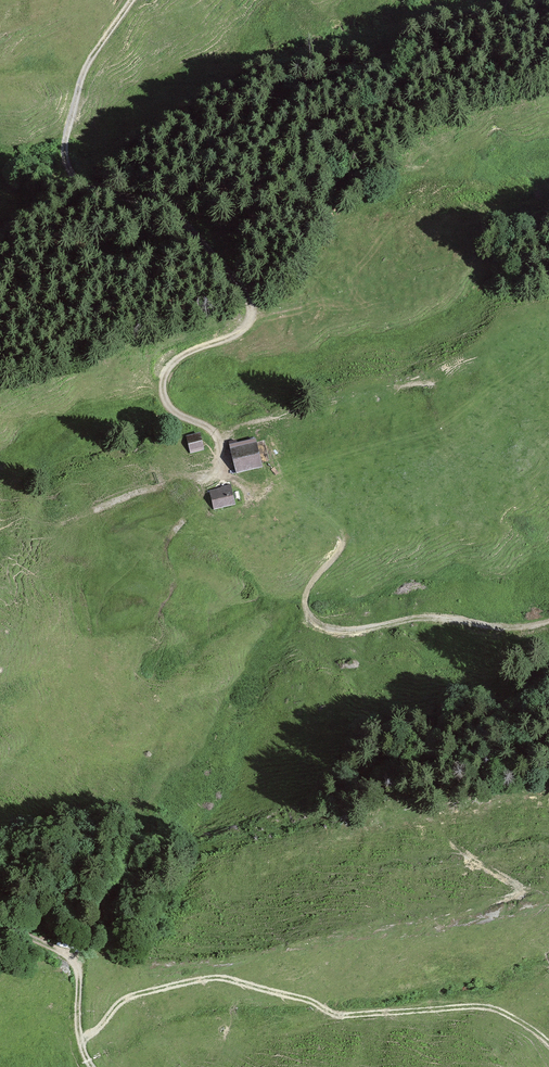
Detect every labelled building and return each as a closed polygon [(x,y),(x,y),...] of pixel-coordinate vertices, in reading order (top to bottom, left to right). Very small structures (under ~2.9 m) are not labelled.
[(198,433),(188,435),(192,449),(202,446),(198,433)] [(259,464),(254,443),(232,448),(237,469),(259,464)] [(233,501),(230,486),(212,490),(215,505),(233,501)]
